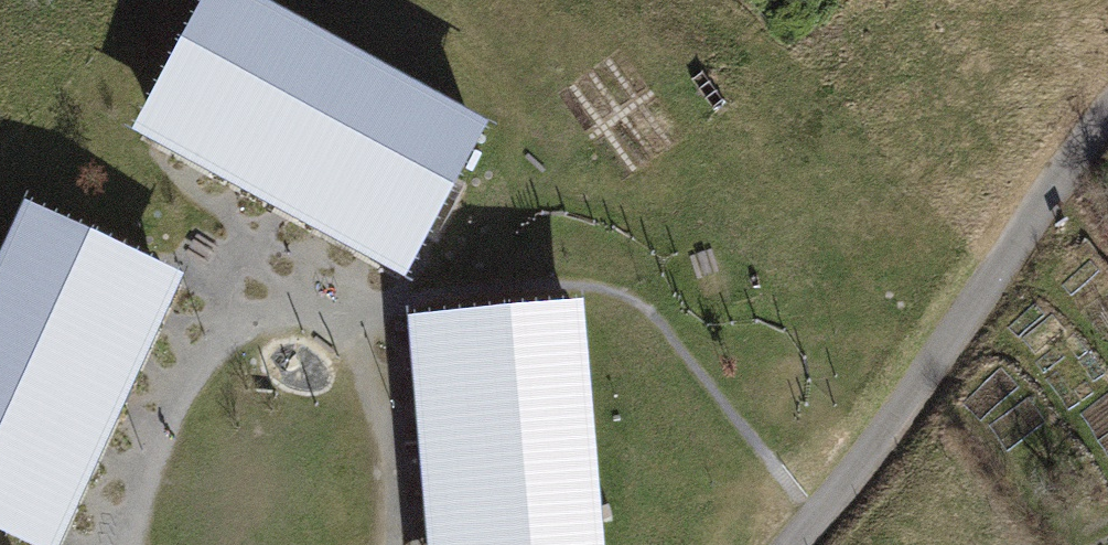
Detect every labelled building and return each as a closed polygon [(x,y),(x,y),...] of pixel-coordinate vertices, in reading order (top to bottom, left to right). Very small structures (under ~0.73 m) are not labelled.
[(197,132),(261,16),(232,0),(213,0),(154,108),(197,132)] [(197,132),(240,155),(304,39),(261,16),(197,132)] [(240,155),(284,179),(347,63),(304,39),(240,155)] [(284,179),(327,203),(391,87),(347,63),(284,179)] [(327,203),(370,226),(434,110),(391,87),(327,203)] [(370,226),(414,250),(477,134),(434,110),(370,226)] [(30,216),(10,260),(130,315),(151,270),(30,216)] [(0,282),(0,310),(110,360),(130,315),(10,260),(0,282)] [(90,404),(110,360),(0,310),(0,363),(90,404)] [(576,361),(572,312),(441,323),(445,373),(576,361)] [(580,410),(576,361),(445,373),(449,421),(580,410)] [(70,449),(90,404),(0,363),(0,417),(70,449)] [(584,460),(580,410),(449,421),(453,470),(584,460)] [(49,493),(70,449),(0,417),(0,471),(49,493)] [(588,509),(584,460),(453,470),(457,519),(588,509)] [(29,538),(49,493),(0,471),(0,525),(29,538)] [(588,509),(457,519),(459,544),(591,544),(588,509)]
